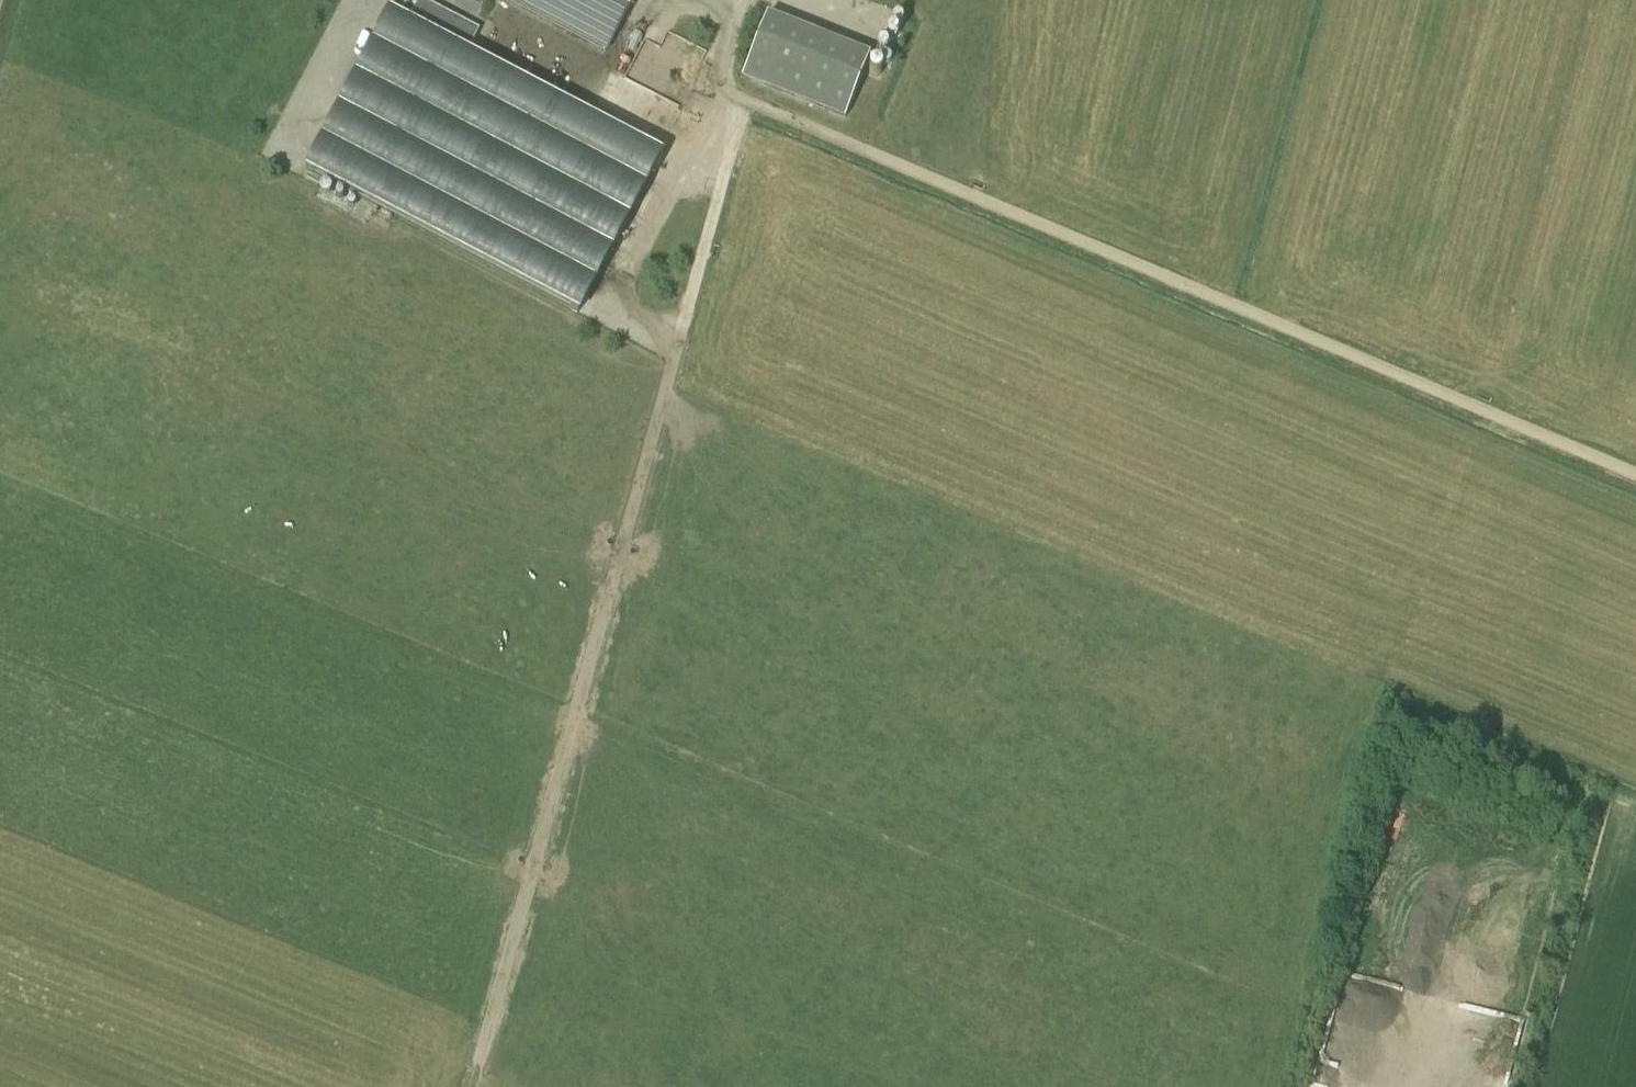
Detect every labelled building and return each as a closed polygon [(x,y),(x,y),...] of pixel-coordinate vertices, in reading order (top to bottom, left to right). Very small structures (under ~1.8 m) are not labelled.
[(306,170),(578,312),(662,152),(468,51),(479,30),(421,0),(419,0),(408,20),(390,10),(384,20),(306,170)] [(632,0),(513,0),(607,50),(632,0)] [(766,17),(742,77),(840,117),(864,57),(766,17)]
